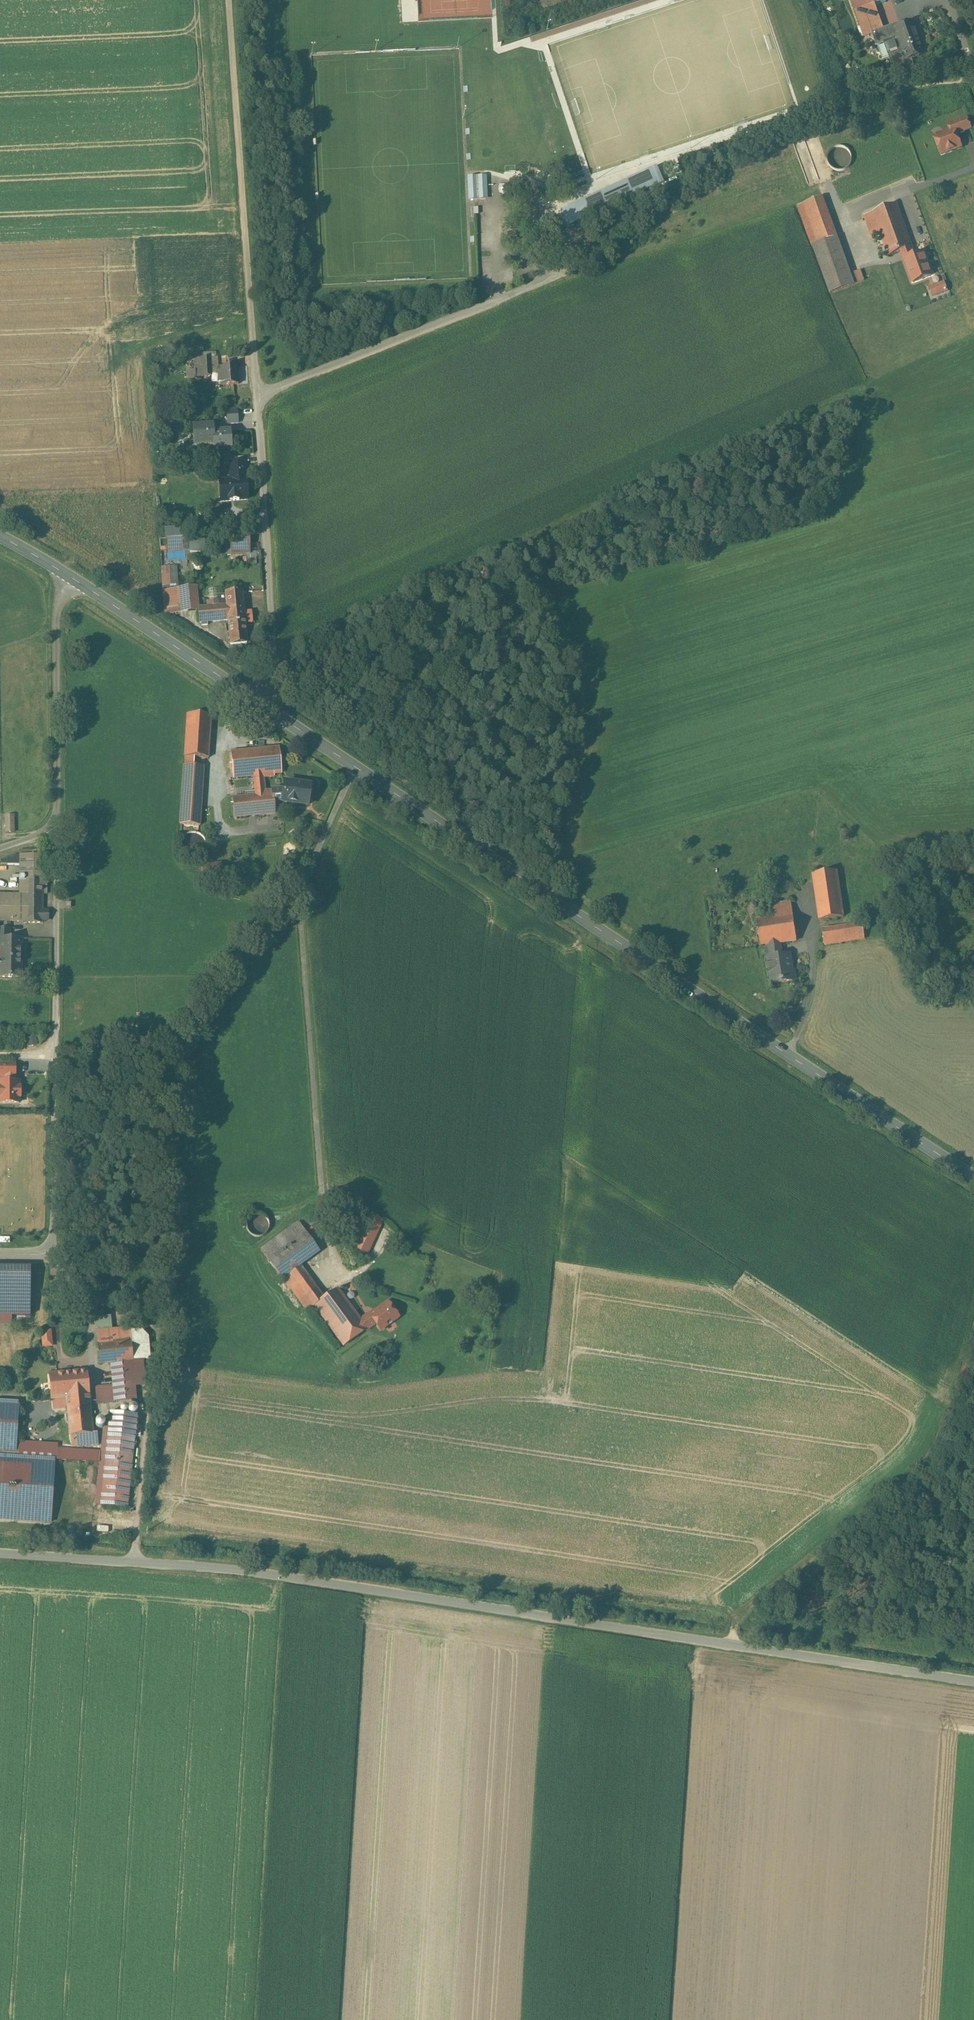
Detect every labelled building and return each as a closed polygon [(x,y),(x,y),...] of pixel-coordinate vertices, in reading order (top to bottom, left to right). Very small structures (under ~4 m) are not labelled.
[(854,10),(871,4),(883,0),(851,0),(854,10)] [(871,4),(854,10),(860,27),(863,26),(867,36),(873,34),(881,31),(871,4)] [(913,22),(898,27),(898,25),(881,31),(873,34),(877,45),(894,39),(899,54),(889,58),(894,70),(903,67),(903,68),(904,68),(905,70),(913,67),(910,59),(924,54),(913,22)] [(966,119),(948,126),(950,131),(954,130),(955,135),(970,129),(966,119)] [(950,131),(934,137),(941,155),(960,148),(955,135),(954,130),(950,131)] [(846,160),(851,159),(848,146),(832,149),(836,167),(847,165),(846,160)] [(657,170),(636,177),(637,178),(640,188),(646,187),(661,181),(657,170)] [(485,177),(470,178),(471,199),(486,198),(485,177)] [(637,178),(584,202),(589,215),(647,189),(646,187),(640,188),(637,178)] [(565,196),(554,200),(556,206),(567,201),(565,196)] [(822,197),(797,206),(811,246),(813,245),(836,237),(822,197)] [(896,204),(864,216),(872,238),(880,235),(888,255),(901,250),(910,247),(911,247),(896,204)] [(849,274),(836,237),(813,245),(830,293),(853,284),(849,274)] [(922,253),(914,256),(910,247),(901,250),(913,282),(930,275),(922,253)] [(860,270),(849,274),(853,284),(864,280),(860,270)] [(210,359),(195,359),(195,378),(211,377),(210,359)] [(237,367),(220,368),(221,379),(218,380),(218,384),(221,384),(221,386),(238,385),(237,367)] [(212,427),(193,428),(194,441),(195,446),(213,445),(212,434),(213,434),(212,427)] [(213,434),(212,434),(213,445),(214,451),(231,449),(229,432),(213,434)] [(194,441),(182,442),(183,451),(195,451),(195,446),(194,441)] [(234,481),(220,482),(222,502),(246,500),(244,464),(233,465),(234,481)] [(248,534),(230,535),(231,542),(232,551),(249,550),(248,534)] [(198,551),(207,551),(206,536),(197,537),(198,551)] [(185,537),(166,539),(166,547),(185,546),(185,537)] [(195,589),(176,590),(177,609),(164,610),(165,614),(196,612),(195,589)] [(241,593),(225,594),(227,607),(199,609),(200,623),(228,620),(230,645),(246,643),(244,624),(243,612),(241,593)] [(211,717),(187,715),(184,757),(208,759),(211,717)] [(255,796),(232,798),(234,818),(274,814),(273,803),(282,802),(283,790),(265,792),(263,778),(274,777),(273,774),(281,773),(278,748),(231,753),(233,778),(253,776),(255,796)] [(183,766),(180,825),(200,826),(203,768),(183,766)] [(310,786),(284,783),(283,790),(282,802),(307,806),(310,786)] [(13,816),(5,817),(5,833),(14,833),(13,816)] [(47,856),(13,856),(0,861),(0,865),(19,866),(19,895),(25,895),(25,882),(42,883),(42,887),(46,887),(47,856)] [(836,871),(813,875),(819,921),(843,918),(836,871)] [(25,882),(25,895),(24,907),(0,906),(0,922),(9,922),(24,923),(42,923),(42,921),(48,921),(48,911),(42,911),(42,887),(42,883),(25,882)] [(24,907),(25,895),(19,895),(0,895),(0,906),(24,907)] [(790,903),(772,906),(774,919),(792,916),(790,903)] [(774,919),(757,922),(760,946),(768,945),(780,943),(796,941),(792,916),(774,919)] [(862,924),(822,931),(824,945),(865,939),(862,924)] [(0,929),(0,977),(20,978),(21,940),(9,940),(9,929),(0,929)] [(782,956),(780,943),(768,945),(770,958),(768,958),(771,984),(792,981),(791,971),(792,971),(789,955),(782,956)] [(138,1030),(132,1031),(133,1037),(122,1037),(122,1045),(139,1044),(138,1030)] [(6,1076),(15,1076),(15,1065),(0,1065),(0,1076),(6,1076)] [(6,1076),(6,1083),(0,1083),(0,1104),(19,1104),(19,1098),(20,1098),(20,1089),(19,1089),(19,1083),(15,1083),(15,1076),(6,1076)] [(370,1215),(353,1250),(366,1256),(382,1220),(370,1215)] [(298,1223),(260,1250),(267,1261),(305,1233),(298,1223)] [(305,1233),(267,1261),(281,1280),(283,1279),(299,1267),(319,1252),(305,1233)] [(0,1264),(0,1318),(15,1318),(32,1319),(31,1265),(0,1264)] [(299,1267),(283,1279),(291,1290),(308,1278),(299,1267)] [(308,1278),(291,1290),(307,1313),(315,1307),(314,1306),(323,1300),(323,1299),(308,1278)] [(359,1321),(336,1290),(323,1299),(323,1300),(314,1306),(315,1307),(333,1333),(338,1340),(343,1347),(365,1332),(365,1331),(366,1330),(359,1321)] [(397,1318),(387,1303),(370,1316),(368,1314),(359,1321),(366,1330),(375,1324),(380,1331),(397,1318)] [(111,1315),(94,1317),(95,1332),(113,1330),(111,1315)] [(15,1318),(0,1318),(0,1329),(15,1330),(15,1318)] [(113,1330),(95,1332),(97,1346),(131,1343),(130,1333),(129,1328),(113,1330)] [(52,1330),(41,1331),(42,1348),(53,1347),(52,1330)] [(148,1331),(130,1333),(132,1362),(150,1361),(148,1331)] [(338,1340),(333,1333),(329,1336),(334,1343),(338,1340)] [(131,1343),(97,1346),(99,1365),(110,1364),(132,1362),(131,1343)] [(132,1362),(110,1364),(112,1386),(114,1403),(136,1401),(134,1386),(145,1385),(143,1361),(133,1362),(132,1362)] [(86,1372),(49,1375),(51,1400),(66,1399),(88,1396),(86,1372)] [(96,1404),(114,1403),(112,1386),(94,1388),(96,1404)] [(88,1396),(66,1399),(70,1436),(92,1434),(88,1396)] [(17,1454),(18,1440),(19,1402),(0,1401),(0,1453),(17,1454)] [(120,1415),(121,1415),(123,1415),(125,1414),(126,1412),(127,1411),(127,1409),(126,1407),(125,1405),(123,1404),(121,1404),(119,1404),(118,1405),(116,1406),(116,1408),(115,1410),(116,1412),(117,1413),(118,1414),(120,1415)] [(131,1416),(133,1417),(135,1416),(136,1415),(138,1414),(139,1412),(139,1409),(138,1407),(137,1406),(135,1404),(133,1404),(131,1404),(129,1405),(127,1407),(126,1408),(126,1410),(126,1412),(127,1414),(129,1415),(131,1416)] [(33,1408),(25,1408),(26,1417),(34,1417),(33,1408)] [(140,1414),(104,1411),(103,1423),(100,1451),(99,1464),(95,1506),(130,1510),(140,1414)] [(101,1418),(99,1418),(97,1418),(95,1418),(94,1419),(92,1421),(92,1423),(92,1424),(92,1426),(94,1428),(95,1429),(97,1429),(99,1429),(101,1428),(102,1427),(103,1425),(104,1423),(103,1421),(102,1420),(101,1418)] [(92,1434),(70,1436),(71,1448),(98,1446),(97,1433),(92,1434)] [(58,1443),(18,1440),(17,1457),(57,1462),(58,1449),(58,1443)] [(100,1451),(58,1449),(57,1462),(99,1464),(100,1451)] [(0,1456),(0,1521),(51,1524),(55,1461),(17,1457),(0,1456)]
